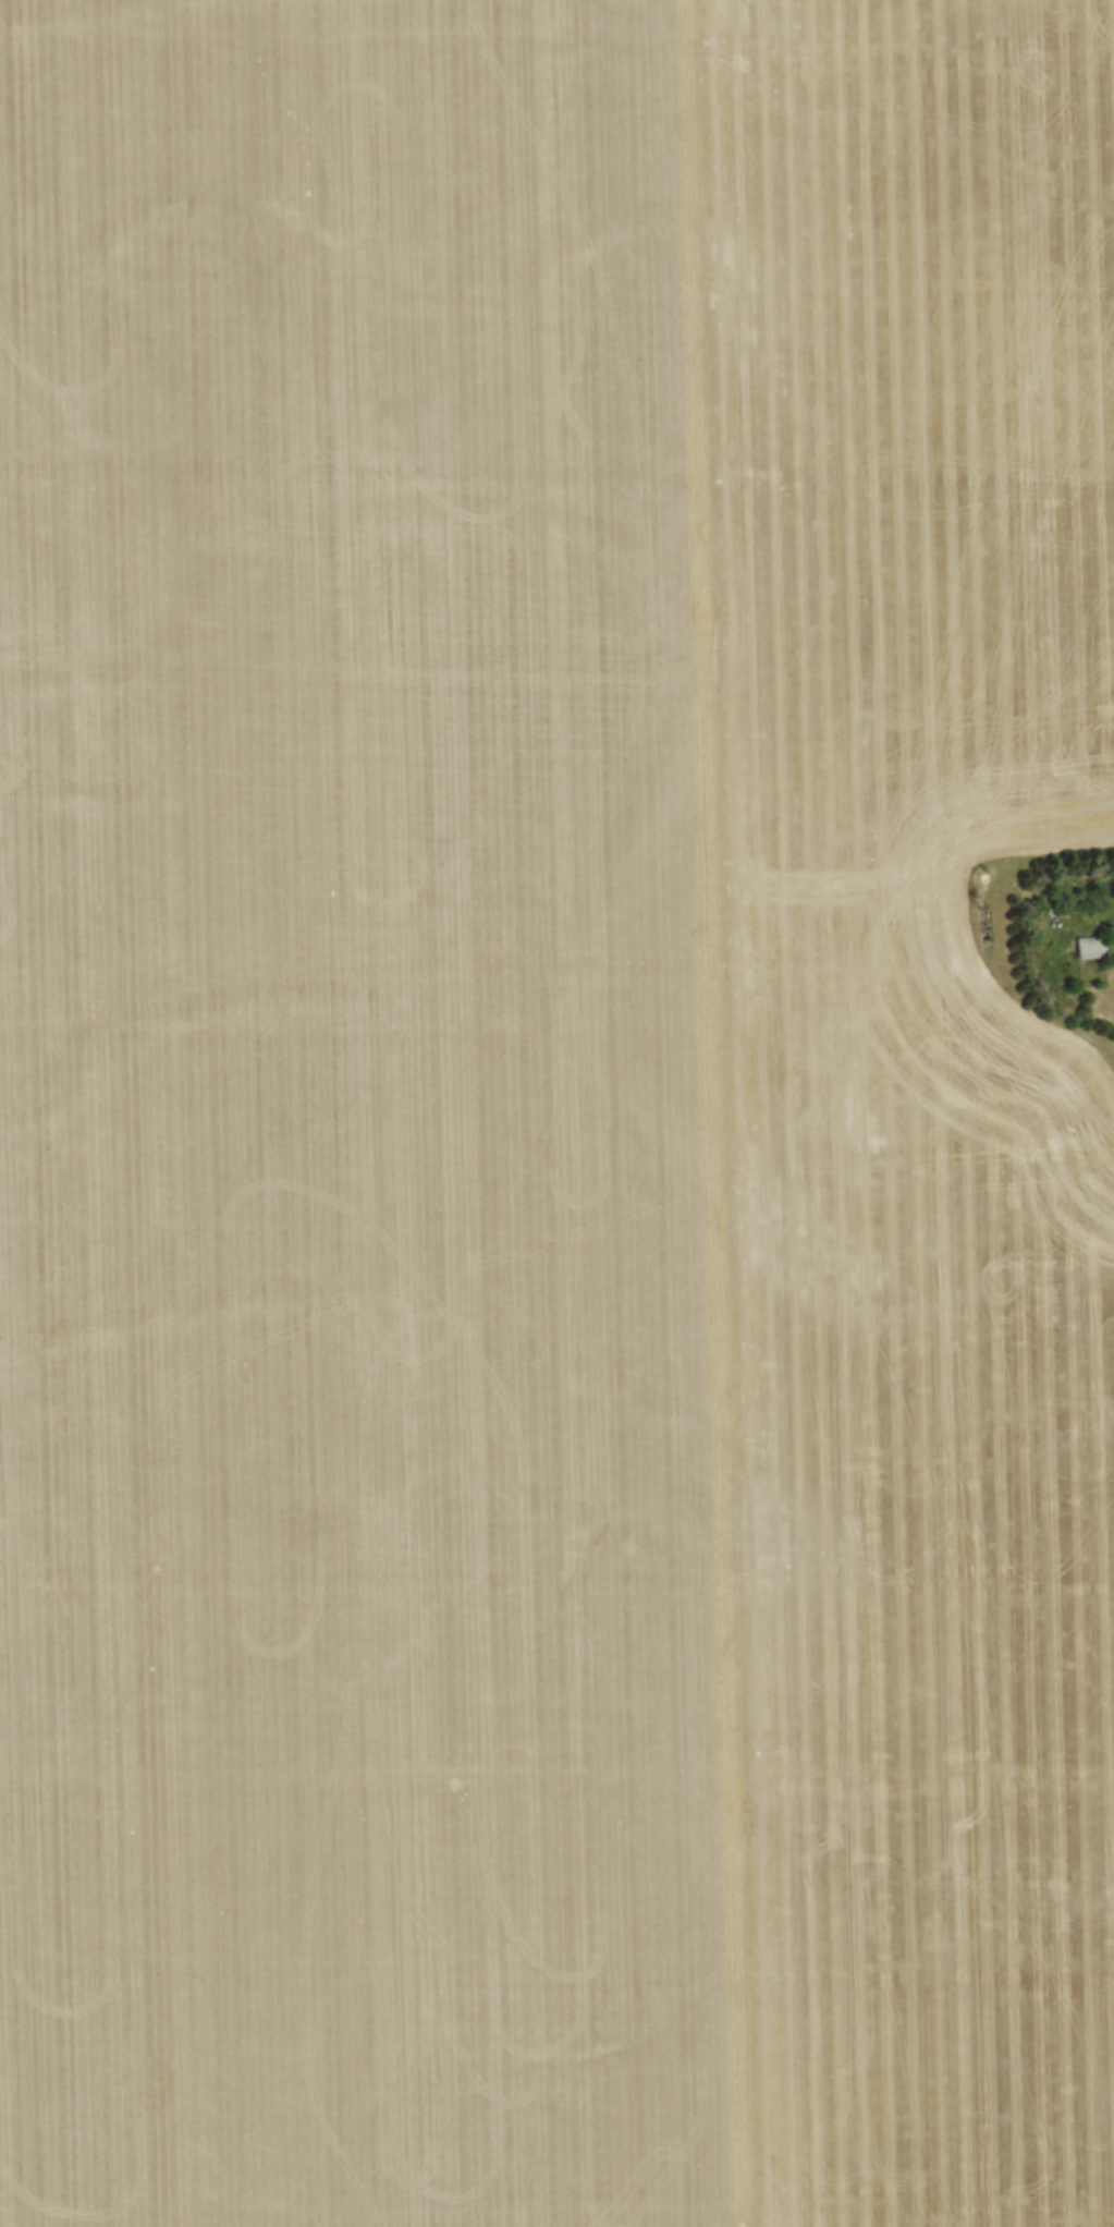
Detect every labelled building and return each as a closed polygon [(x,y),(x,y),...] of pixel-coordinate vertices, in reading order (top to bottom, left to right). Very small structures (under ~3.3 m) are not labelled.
[(1076,935),(1101,935),(1101,953),(1077,953),(1076,935)]
